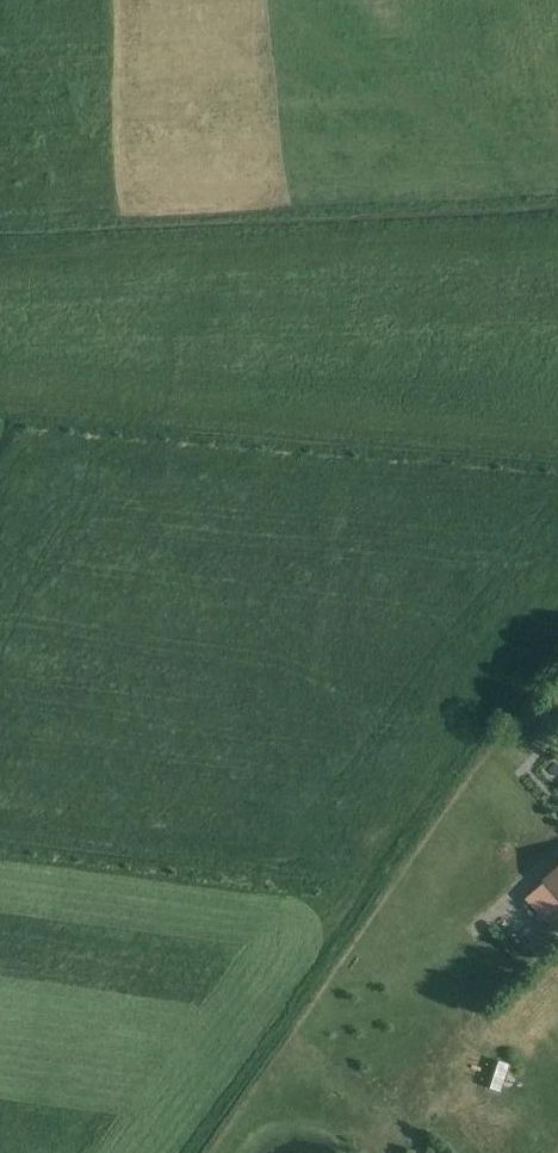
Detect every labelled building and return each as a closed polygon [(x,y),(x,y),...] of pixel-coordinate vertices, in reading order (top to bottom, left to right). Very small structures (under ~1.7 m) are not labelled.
[(557,895),(557,871),(546,881),(557,895)] [(499,1062),(490,1089),(500,1093),(509,1065),(499,1062)]
